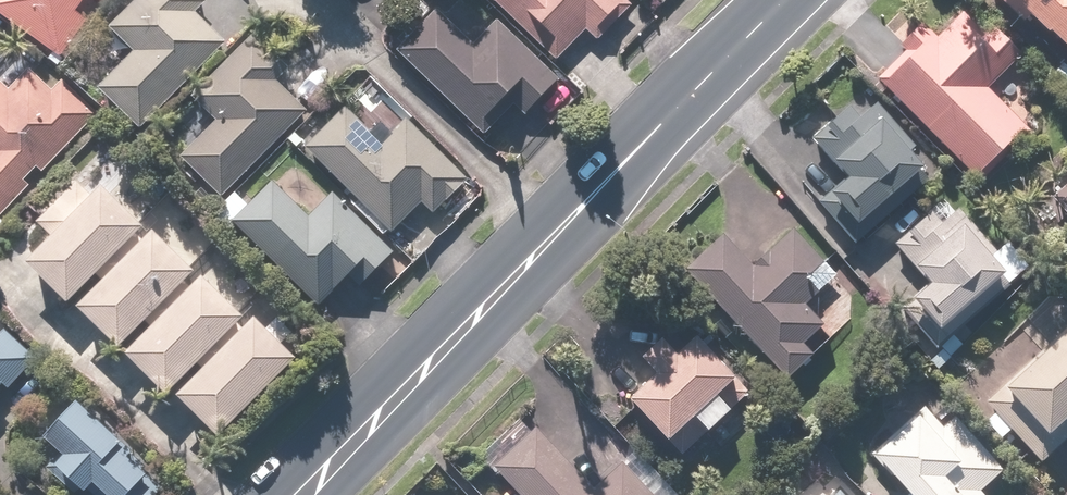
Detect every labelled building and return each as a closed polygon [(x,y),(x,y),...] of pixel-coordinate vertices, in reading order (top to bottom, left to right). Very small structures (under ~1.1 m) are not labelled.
[(65,53),(91,16),(83,11),(91,0),(0,0),(0,8),(65,53)] [(118,26),(142,49),(106,87),(147,127),(231,40),(201,11),(212,0),(143,0),(118,26)] [(561,60),(590,29),(603,40),(636,4),(632,0),(497,0),(561,60)] [(1066,46),(1066,0),(1021,0),(1066,46)] [(441,5),(400,47),(488,134),(503,118),(497,112),(516,92),(534,110),(563,81),(502,20),(479,43),(469,33),(479,23),(468,12),(458,22),(441,5)] [(986,26),(971,9),(942,36),(921,13),(896,37),(909,51),(883,75),(981,182),(1036,132),(992,84),(1024,54),(993,20),(986,26)] [(195,95),(204,103),(186,121),(203,137),(185,155),(225,194),(309,110),(283,84),(296,70),(257,32),(195,95)] [(33,185),(29,181),(44,166),(49,171),(102,118),(65,79),(56,88),(14,46),(0,60),(0,217),(33,185)] [(866,93),(817,137),(851,176),(821,203),(857,244),(937,172),(866,93)] [(363,206),(366,204),(392,232),(426,202),(437,215),(472,183),(412,118),(398,131),(386,118),(372,132),(344,101),(302,140),(363,206)] [(166,196),(137,165),(101,200),(81,179),(36,222),(53,239),(35,256),(76,299),(152,227),(143,218),(166,196)] [(240,216),(235,221),(294,283),(299,278),(324,305),(351,279),(361,290),(400,254),(338,188),(324,202),(307,183),(293,195),(277,179),(255,199),(249,193),(233,208),(240,216)] [(216,241),(180,205),(157,228),(161,231),(86,305),(126,345),(205,267),(197,260),(216,241)] [(920,291),(948,323),(1014,266),(964,208),(946,224),(935,211),(900,242),(933,280),(920,291)] [(755,263),(727,232),(692,264),(793,374),(835,336),(825,326),(829,322),(810,302),(823,290),(812,278),(829,263),(795,226),(755,263)] [(207,269),(211,273),(130,360),(174,401),(254,315),(246,308),(267,286),(227,248),(207,269)] [(261,321),(188,392),(227,433),(305,357),(283,335),(294,324),(271,299),(255,315),(261,321)] [(41,358),(8,325),(0,333),(0,399),(41,358)] [(991,399),(1046,459),(1066,440),(1066,329),(991,399)] [(742,376),(704,332),(685,349),(671,333),(646,356),(662,373),(635,397),(671,437),(701,411),(715,426),(739,405),(726,391),(742,376)] [(938,394),(876,450),(914,491),(909,494),(988,494),(983,489),(1005,468),(938,394)] [(86,399),(53,436),(66,447),(50,465),(83,494),(90,486),(100,494),(164,494),(173,485),(137,453),(142,448),(86,399)] [(484,453),(516,485),(505,494),(666,494),(605,433),(573,464),(524,414),(484,453)] [(846,484),(834,494),(855,494),(846,484)]
